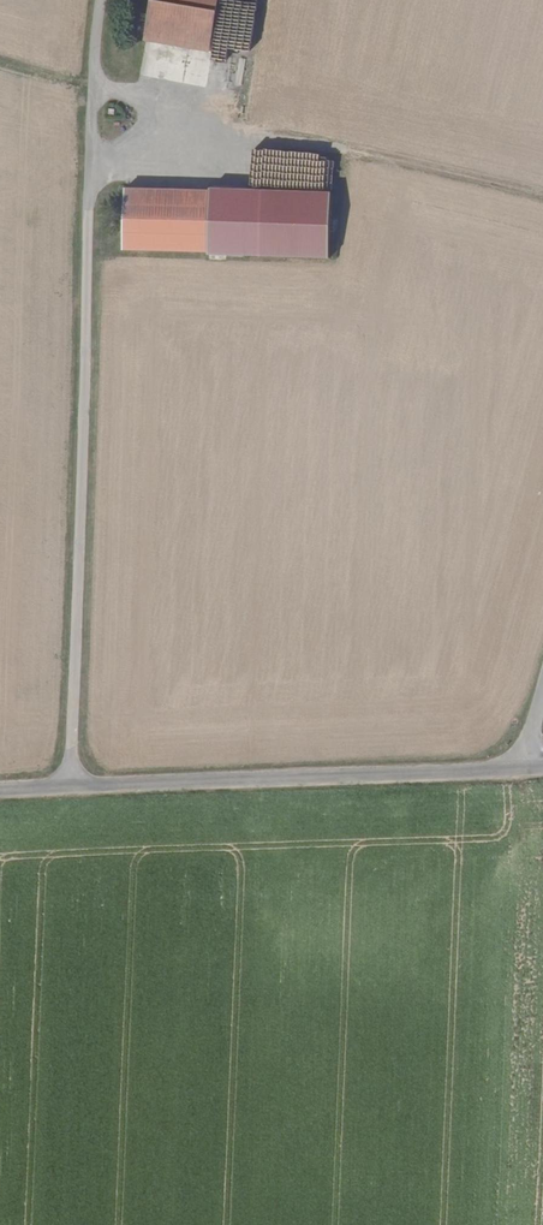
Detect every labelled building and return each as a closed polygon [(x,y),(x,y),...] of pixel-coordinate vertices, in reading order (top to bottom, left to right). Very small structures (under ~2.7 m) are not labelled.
[(217,51),(225,0),(156,0),(150,39),(217,51)] [(335,182),(129,182),(131,240),(334,240),(335,182)] [(251,836),(251,821),(237,822),(237,837),(251,836)]
